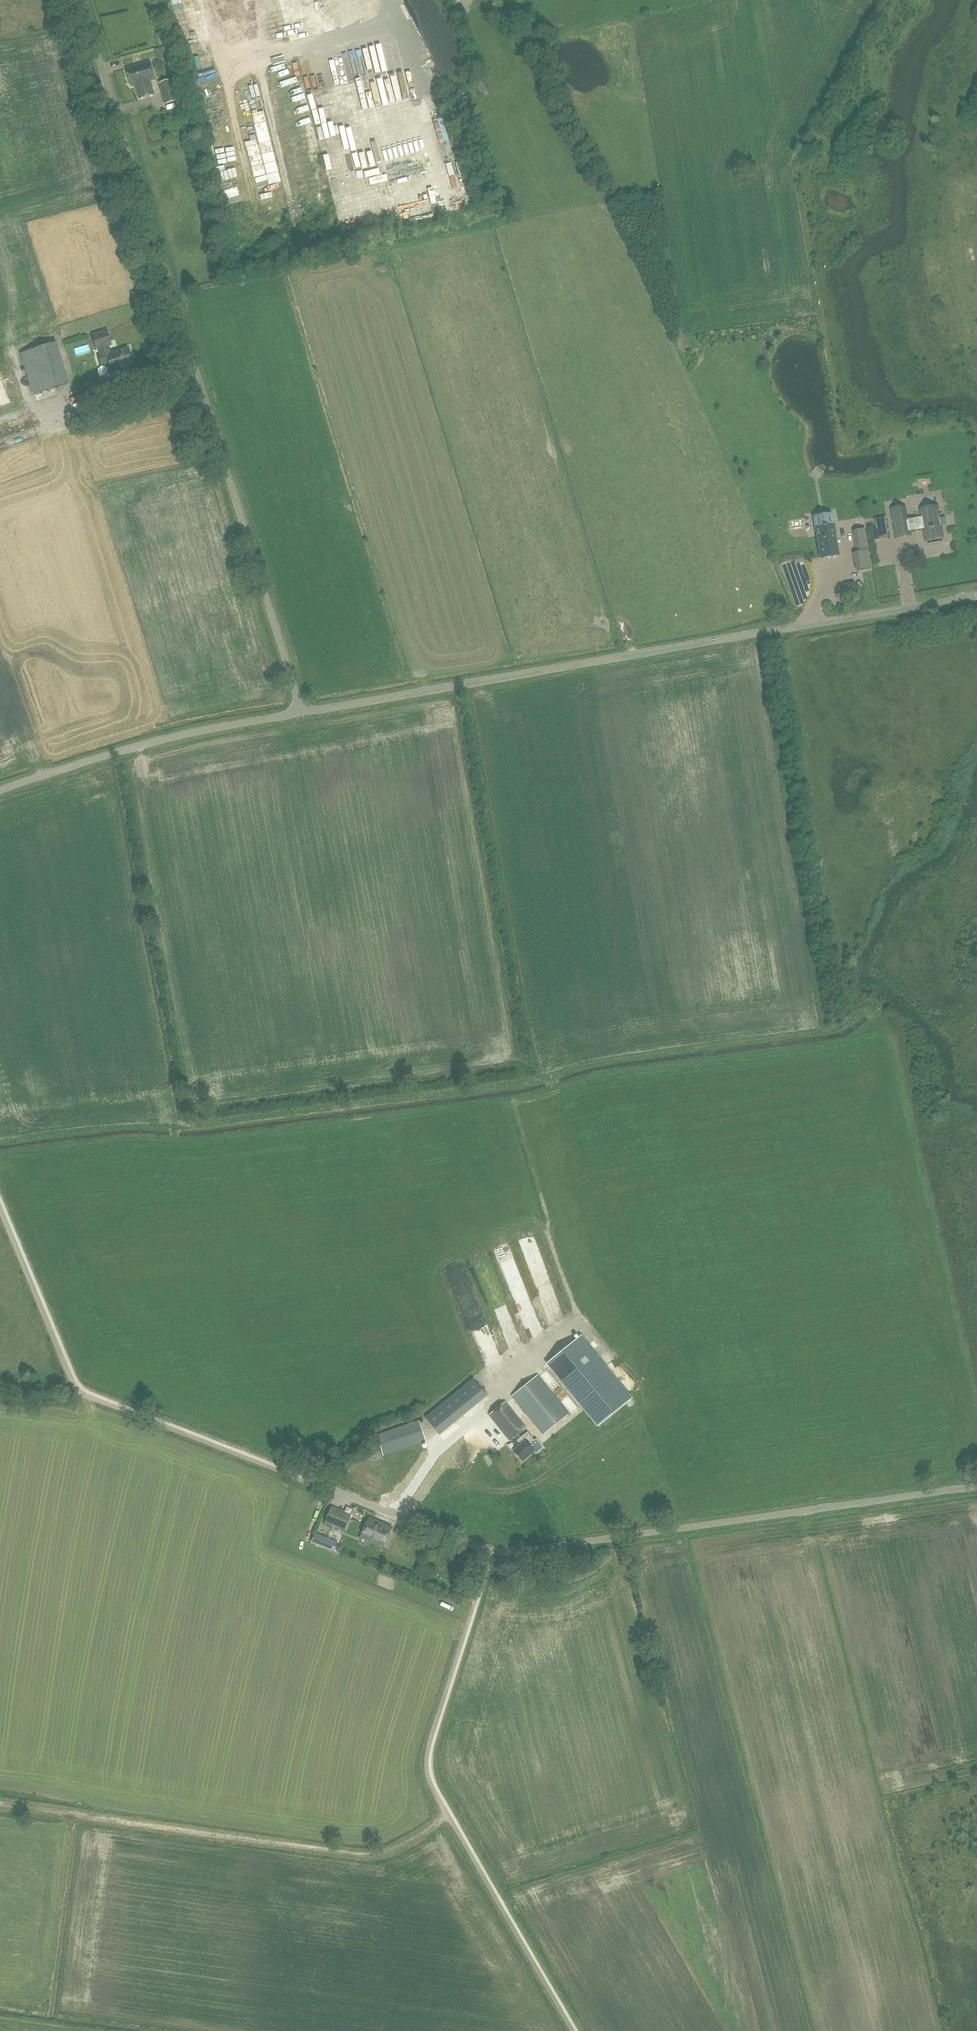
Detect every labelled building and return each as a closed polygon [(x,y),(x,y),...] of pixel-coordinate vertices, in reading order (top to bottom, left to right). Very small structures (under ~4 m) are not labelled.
[(310,13),(317,11),(314,0),(306,0),(310,13)] [(375,12),(381,10),(376,0),(369,0),(375,12)] [(473,73),(458,44),(460,43),(438,0),(403,0),(418,30),(446,86),(473,73)] [(290,20),(296,18),(292,6),(286,7),(290,20)] [(519,25),(526,22),(519,8),(511,11),(519,25)] [(60,24),(66,22),(63,14),(57,16),(60,24)] [(268,22),(269,29),(274,28),(273,16),(265,17),(265,22),(268,22)] [(216,22),(217,30),(224,29),(223,21),(216,22)] [(275,29),(279,44),(289,41),(285,26),(275,29)] [(526,44),(528,54),(540,51),(537,41),(526,44)] [(218,85),(224,84),(222,69),(214,70),(214,66),(219,65),(218,59),(208,61),(210,77),(217,76),(218,85)] [(154,94),(150,80),(155,79),(149,61),(125,68),(131,86),(135,85),(139,98),(154,94)] [(353,66),(356,77),(371,73),(368,62),(353,66)] [(286,80),(287,82),(275,87),(279,99),(302,91),(296,76),(286,80)] [(165,103),(176,100),(170,80),(159,83),(165,103)] [(367,101),(363,89),(365,89),(363,81),(353,84),(358,104),(367,101)] [(207,124),(217,122),(215,114),(205,117),(207,124)] [(264,116),(257,117),(258,128),(266,126),(264,116)] [(346,133),(357,131),(354,119),(343,121),(346,133)] [(250,121),(242,123),(244,129),(251,128),(250,121)] [(432,130),(427,131),(431,148),(436,147),(432,130)] [(349,148),(355,145),(352,135),(345,137),(349,148)] [(312,138),(300,140),(299,137),(289,138),(289,146),(313,143),(312,138)] [(348,152),(353,167),(366,163),(361,148),(348,152)] [(424,154),(427,165),(430,165),(432,173),(442,170),(441,165),(435,167),(433,157),(438,156),(436,150),(424,154)] [(268,165),(279,163),(277,151),(270,151),(272,159),(267,160),(268,165)] [(234,159),(239,157),(238,154),(226,158),(236,189),(243,186),(234,159)] [(270,172),(273,188),(284,186),(281,170),(270,172)] [(315,192),(322,189),(317,177),(310,179),(315,192)] [(285,189),(274,191),(275,199),(286,197),(285,189)] [(288,205),(278,207),(279,214),(289,212),(288,205)] [(262,218),(263,223),(275,221),(273,210),(263,212),(264,217),(262,218)] [(240,215),(229,215),(229,223),(241,222),(240,215)] [(111,353),(108,345),(111,344),(107,330),(91,335),(96,349),(98,348),(100,356),(98,357),(101,364),(109,362),(112,371),(133,364),(127,347),(111,353)] [(49,367),(43,346),(21,353),(33,395),(64,386),(58,365),(49,367)] [(943,537),(938,506),(921,509),(922,516),(908,519),(908,516),(899,517),(897,509),(892,510),(894,521),(895,521),(896,525),(894,525),(897,537),(911,535),(910,531),(924,529),(926,540),(927,544),(944,541),(943,537)] [(957,534),(970,528),(966,520),(953,525),(957,534)] [(823,526),(816,527),(821,558),(838,555),(834,532),(833,524),(826,525),(826,524),(823,525),(823,526)] [(867,551),(864,530),(854,532),(857,552),(867,551)] [(803,554),(794,556),(795,562),(804,561),(803,554)] [(845,585),(842,593),(848,599),(856,598),(859,590),(855,585),(853,583),(845,585)] [(476,1261),(479,1270),(492,1265),(489,1256),(476,1261)] [(580,1336),(548,1363),(598,1425),(631,1399),(580,1336)] [(543,1434),(568,1414),(537,1375),(512,1396),(543,1434)] [(439,1435),(486,1396),(472,1379),(425,1418),(439,1435)] [(517,1440),(515,1437),(526,1428),(505,1401),(488,1415),(510,1441),(510,1440),(517,1448),(513,1451),(522,1461),(533,1451),(529,1445),(534,1441),(527,1432),(517,1440)] [(384,1455),(425,1441),(419,1422),(377,1436),(384,1455)] [(345,1531),(351,1515),(331,1507),(325,1523),(345,1531)] [(383,1549),(392,1528),(368,1518),(359,1538),(383,1549)] [(314,1533),(311,1543),(324,1548),(328,1538),(314,1533)] [(372,1560),(369,1567),(378,1570),(381,1564),(372,1560)]
